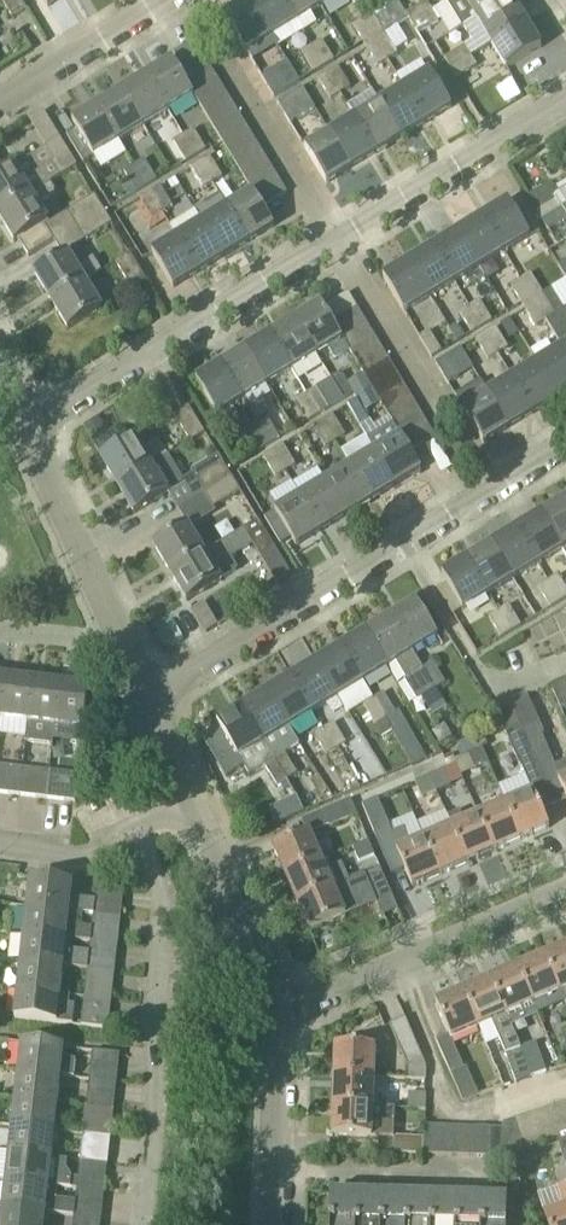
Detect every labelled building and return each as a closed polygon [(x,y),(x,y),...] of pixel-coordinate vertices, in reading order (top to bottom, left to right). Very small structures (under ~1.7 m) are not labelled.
[(12,18),(27,10),(21,0),(1,0),(12,18)] [(271,37),(296,22),(282,0),(253,0),(250,2),(271,37)] [(318,0),(282,0),(296,22),(322,6),(318,0)] [(363,18),(376,39),(385,34),(409,19),(406,13),(398,0),(393,0),(363,18)] [(450,68),(471,55),(491,43),(526,22),(513,0),(506,0),(476,19),(464,26),(472,41),(444,58),(450,68)] [(476,19),(506,0),(465,0),(476,19)] [(406,13),(409,19),(413,24),(432,12),(426,1),(406,13)] [(250,2),(225,17),(246,52),(271,37),(250,2)] [(438,22),(432,12),(413,24),(418,34),(438,22)] [(352,25),(365,46),(376,39),(363,18),(352,25)] [(526,22),(491,43),(507,69),(541,48),(526,22)] [(385,34),(376,39),(388,59),(398,54),(385,34)] [(311,46),(323,67),(334,60),(321,39),(311,46)] [(388,59),(376,39),(365,46),(378,66),(388,59)] [(177,58),(147,76),(168,110),(193,95),(192,93),(184,79),(204,68),(189,44),(174,53),(177,58)] [(323,67),(311,46),(301,52),(314,72),(323,67)] [(477,65),(471,55),(450,68),(456,78),(477,65)] [(299,81),(287,61),(261,76),(274,97),(299,81)] [(184,79),(192,93),(217,78),(209,65),(204,68),(184,79)] [(338,66),(328,72),(340,92),(350,86),(338,66)] [(340,92),(328,72),(317,79),(329,99),(340,92)] [(430,73),(406,88),(427,122),(452,107),(430,73)] [(143,126),(168,110),(147,76),(122,91),(143,126)] [(225,91),(217,78),(192,93),(193,95),(200,106),(225,91)] [(278,103),(290,124),(315,109),(302,88),(278,103)] [(401,138),(427,122),(406,88),(380,103),(401,138)] [(122,91),(97,106),(118,141),(143,126),(122,91)] [(233,103),(225,91),(200,106),(208,119),(233,103)] [(241,116),(233,103),(208,119),(215,131),(241,116)] [(355,118),(376,153),(401,138),(380,103),(355,118)] [(118,141),(97,106),(72,121),(77,129),(67,135),(83,162),(93,155),(93,156),(118,141)] [(223,144),(248,129),(241,116),(215,131),(223,144)] [(355,118),(330,133),(351,168),(376,153),(355,118)] [(183,135),(196,156),(206,150),(193,129),(183,135)] [(256,142),(248,129),(223,144),(231,157),(256,142)] [(330,133),(306,148),(305,148),(326,183),(351,168),(330,133)] [(196,156),(183,135),(173,141),(186,162),(196,156)] [(50,182),(77,165),(61,139),(7,172),(0,161),(0,213),(50,182)] [(264,154),(256,142),(231,157),(239,170),(264,154)] [(239,170),(246,182),(272,167),(264,154),(239,170)] [(210,156),(200,162),(212,182),(222,176),(210,156)] [(133,165),(146,186),(157,179),(144,158),(133,165)] [(212,182),(200,162),(189,169),(201,188),(212,182)] [(124,171),(136,192),(146,186),(133,165),(124,171)] [(279,180),(272,167),(246,182),(252,192),(255,195),(279,180)] [(262,208),(287,193),(279,180),(255,195),(262,208)] [(50,182),(0,213),(0,218),(14,241),(14,242),(48,221),(39,205),(53,196),(55,193),(54,189),(50,182)] [(161,185),(151,191),(163,211),(173,205),(161,185)] [(163,211),(151,191),(141,197),(153,217),(163,211)] [(262,208),(255,195),(252,192),(227,207),(248,242),(274,227),(262,208)] [(95,195),(67,211),(77,227),(104,210),(95,195)] [(557,197),(536,210),(542,221),(563,208),(557,197)] [(483,216),(504,251),(529,236),(508,201),(483,216)] [(202,223),(223,257),(248,242),(227,207),(202,223)] [(542,221),(548,231),(565,219),(565,212),(563,208),(542,221)] [(104,210),(77,227),(85,241),(112,224),(104,210)] [(458,232),(479,266),(504,251),(483,216),(458,232)] [(202,223),(177,238),(198,273),(223,257),(202,223)] [(479,266),(458,232),(433,247),(454,282),(479,266)] [(173,288),(198,273),(177,238),(152,253),(173,288)] [(454,282),(433,247),(408,262),(429,297),(454,282)] [(556,254),(561,263),(565,260),(565,247),(556,254)] [(52,302),(85,281),(102,271),(93,257),(76,267),(68,254),(34,275),(35,276),(52,302)] [(115,262),(119,269),(132,289),(146,280),(130,254),(115,262)] [(561,263),(557,265),(564,276),(565,274),(565,260),(561,263)] [(383,277),(404,312),(429,297),(408,262),(383,277)] [(533,299),(543,293),(530,273),(521,279),(533,299)] [(510,285),(523,306),(533,299),(521,279),(510,285)] [(102,308),(85,281),(52,302),(67,328),(102,308)] [(332,322),(357,307),(348,292),(323,307),(332,322)] [(543,293),(533,299),(545,320),(556,314),(543,293)] [(533,299),(523,306),(535,326),(545,320),(533,299)] [(480,300),(469,306),(482,327),(492,320),(480,300)] [(295,319),(317,355),(330,346),(335,354),(346,347),(342,339),(339,334),(332,322),(323,307),(321,304),(295,319)] [(482,327),(469,306),(459,312),(471,333),(482,327)] [(339,334),(364,319),(357,307),(332,322),(339,334)] [(317,355),(295,319),(271,334),(292,369),(317,355)] [(364,319),(339,334),(342,339),(346,347),(372,332),(364,319)] [(485,333),(498,354),(508,348),(496,326),(485,333)] [(429,330),(419,337),(432,357),(442,351),(429,330)] [(372,332),(346,347),(354,360),(380,345),(372,332)] [(498,354),(485,333),(475,339),(488,360),(498,354)] [(246,349),(267,385),(292,369),(271,334),(246,349)] [(380,345),(354,360),(362,373),(388,358),(380,345)] [(565,393),(565,353),(563,347),(538,363),(559,398),(565,393)] [(461,348),(436,363),(448,384),(473,368),(461,348)] [(246,349),(221,365),(242,400),(267,385),(246,349)] [(388,358),(362,373),(370,386),(395,371),(388,358)] [(534,413),(559,398),(538,363),(513,378),(534,413)] [(217,415),(242,400),(221,365),(196,380),(217,415)] [(395,371),(370,386),(378,399),(403,384),(395,371)] [(341,372),(331,379),(344,399),(354,393),(341,372)] [(509,428),(534,413),(513,378),(488,393),(509,428)] [(484,443),(509,428),(488,393),(480,380),(455,396),(484,443)] [(381,404),(381,403),(386,412),(411,397),(403,384),(378,399),(381,404)] [(317,387),(307,393),(319,414),(329,408),(317,387)] [(319,414),(307,393),(297,400),(309,420),(319,414)] [(394,425),(419,410),(411,397),(386,412),(393,424),(394,425)] [(370,420),(366,413),(358,399),(346,406),(359,427),(370,420)] [(205,433),(189,406),(174,415),(190,442),(205,433)] [(419,410),(394,425),(402,438),(427,423),(419,410)] [(323,420),(335,441),(345,435),(333,414),(323,420)] [(280,438),(267,417),(257,424),(269,445),(280,438)] [(335,441),(323,420),(313,426),(325,447),(335,441)] [(402,438),(410,451),(435,436),(427,423),(402,438)] [(269,445),(257,424),(247,430),(259,451),(269,445)] [(421,470),(410,451),(402,438),(394,425),(393,424),(367,439),(374,452),(396,485),(421,470)] [(341,450),(351,466),(371,500),(396,485),(374,452),(367,439),(365,436),(341,450)] [(101,459),(118,487),(168,456),(159,440),(142,450),(136,439),(101,459)] [(283,444),(273,450),(286,471),(296,465),(283,444)] [(273,450),(263,456),(275,477),(286,471),(273,450)] [(167,493),(177,511),(206,493),(232,478),(219,454),(191,470),(193,473),(182,479),(168,456),(118,487),(134,514),(167,493)] [(351,466),(326,481),(346,515),(371,500),(351,466)] [(214,507),(240,491),(232,478),(206,493),(214,507)] [(322,530),(346,515),(326,481),(301,496),(322,530)] [(296,546),(322,530),(301,496),(275,512),(265,518),(280,544),(291,538),(296,546)] [(563,548),(565,546),(565,499),(542,513),(563,548)] [(542,513),(517,529),(538,563),(563,548),(542,513)] [(202,554),(171,574),(186,599),(186,600),(187,601),(227,577),(231,572),(233,565),(231,558),(253,545),(260,556),(274,548),(258,520),(202,554)] [(154,547),(171,574),(202,554),(187,527),(154,547)] [(492,544),(513,578),(538,563),(517,529),(492,544)] [(492,544),(467,559),(488,593),(513,578),(492,544)] [(488,593),(467,559),(442,574),(463,609),(488,593)] [(558,575),(548,580),(561,601),(565,598),(565,588),(558,575)] [(561,601),(548,580),(538,587),(550,607),(561,601)] [(391,616),(412,651),(437,635),(416,601),(391,616)] [(498,611),(511,632),(521,625),(509,604),(498,611)] [(511,632),(498,611),(488,617),(501,638),(511,632)] [(413,674),(426,694),(435,687),(423,668),(412,651),(391,616),(367,631),(388,666),(399,659),(410,676),(413,674)] [(367,631),(342,647),(363,681),(388,666),(367,631)] [(338,697),(363,681),(342,647),(317,662),(338,697)] [(317,662),(292,677),(313,712),(338,697),(317,662)] [(433,662),(423,668),(435,687),(446,682),(433,662)] [(5,676),(0,719),(27,722),(32,679),(5,676)] [(288,727),(313,712),(292,677),(267,692),(288,727)] [(40,743),(53,745),(60,683),(32,679),(27,722),(25,741),(40,743)] [(550,685),(560,708),(565,706),(565,679),(550,685)] [(60,683),(53,745),(63,746),(65,732),(82,734),(88,686),(60,683)] [(426,694),(422,697),(432,713),(446,704),(435,687),(426,694)] [(267,692),(242,707),(287,779),(298,773),(285,753),(299,744),(288,727),(267,692)] [(395,713),(394,712),(383,694),(374,699),(377,705),(385,719),(395,713)] [(542,735),(544,734),(527,695),(495,709),(502,726),(517,719),(534,758),(549,752),(542,735)] [(377,705),(374,699),(363,706),(376,725),(385,719),(377,705)] [(277,785),(287,779),(242,707),(217,722),(219,727),(201,737),(225,777),(244,766),(250,776),(265,766),(277,785)] [(517,719),(502,726),(519,765),(534,758),(517,719)] [(334,722),(324,728),(336,749),(346,743),(334,722)] [(336,749),(324,728),(314,734),(326,755),(336,749)] [(482,747),(467,754),(474,770),(489,764),(482,747)] [(20,795),(23,768),(0,765),(0,793),(20,795)] [(20,795),(48,798),(51,771),(23,768),(20,795)] [(429,775),(436,792),(451,785),(444,769),(429,775)] [(64,800),(75,801),(78,774),(67,773),(64,800)] [(436,792),(429,775),(415,781),(421,798),(436,792)] [(549,828),(541,809),(533,791),(505,803),(521,840),(549,828)] [(361,804),(373,832),(389,825),(377,797),(361,804)] [(307,833),(311,832),(329,824),(330,827),(357,814),(350,799),(301,821),(307,833)] [(505,803),(478,815),(494,851),(521,840),(505,803)] [(451,826),(467,863),(494,851),(478,815),(464,821),(459,811),(448,816),(452,826),(451,826)] [(451,826),(423,838),(439,875),(467,863),(451,826)] [(389,834),(396,850),(412,887),(439,875),(423,838),(410,844),(403,828),(389,834)] [(273,848),(285,876),(323,860),(311,832),(307,833),(273,848)] [(352,847),(359,862),(375,855),(368,839),(352,847)] [(342,863),(327,869),(323,860),(285,876),(297,903),(350,881),(342,863)] [(398,910),(383,873),(380,868),(365,875),(376,902),(382,917),(398,910)] [(363,908),(376,902),(365,875),(350,881),(297,903),(309,931),(363,908)] [(73,884),(69,883),(30,879),(27,908),(69,913),(121,918),(122,907),(94,904),(95,900),(71,897),(73,884)] [(69,913),(27,908),(24,934),(90,942),(118,945),(119,934),(91,931),(91,928),(67,925),(69,913)] [(90,942),(24,934),(21,962),(63,967),(115,973),(116,962),(88,959),(89,952),(65,949),(66,940),(90,942)] [(545,955),(561,992),(565,990),(565,946),(545,955)] [(561,992),(545,955),(518,967),(534,1004),(561,992)] [(60,994),(63,967),(21,962),(17,989),(60,994)] [(518,967),(492,978),(508,1015),(534,1004),(518,967)] [(522,1047),(508,1015),(492,978),(464,990),(481,1027),(491,1022),(505,1052),(515,1082),(532,1076),(522,1047)] [(85,986),(84,997),(112,1000),(113,989),(85,986)] [(67,1004),(68,995),(60,994),(17,989),(14,1017),(73,1024),(75,1005),(67,1004)] [(452,1039),(481,1027),(464,990),(436,1003),(452,1039)] [(82,1014),(81,1025),(108,1028),(110,1017),(82,1014)] [(426,1064),(405,1018),(390,1024),(407,1063),(406,1078),(425,1079),(426,1064)] [(63,1058),(64,1048),(21,1042),(18,1070),(74,1077),(76,1060),(63,1058)] [(537,1042),(522,1047),(532,1076),(547,1071),(537,1042)] [(335,1046),(334,1076),(374,1078),(375,1047),(335,1046)] [(466,1066),(464,1067),(450,1073),(463,1102),(479,1095),(466,1066)] [(118,1071),(90,1068),(89,1079),(117,1082),(118,1071)] [(18,1070),(15,1099),(58,1104),(61,1076),(74,1077),(18,1070)] [(333,1106),(373,1107),(374,1078),(334,1076),(333,1106)] [(426,1093),(408,1093),(408,1109),(425,1110),(426,1093)] [(115,1099),(87,1096),(86,1107),(114,1110),(115,1099)] [(12,1126),(55,1131),(58,1104),(15,1099),(12,1126)] [(565,1102),(553,1106),(563,1134),(565,1133),(565,1103),(565,1102)] [(380,1138),(394,1138),(394,1136),(395,1108),(373,1107),(333,1106),(332,1136),(380,1138)] [(541,1110),(550,1138),(563,1134),(553,1106),(541,1110)] [(528,1114),(538,1142),(550,1138),(541,1110),(528,1114)] [(516,1118),(525,1146),(538,1142),(528,1114),(516,1118)] [(502,1128),(502,1154),(525,1146),(516,1118),(503,1123),(502,1128)] [(84,1123),(83,1134),(110,1137),(112,1126),(84,1123)] [(424,1125),(424,1137),(423,1154),(436,1155),(437,1126),(424,1125)] [(9,1153),(52,1158),(55,1131),(12,1126),(9,1153)] [(450,1155),(451,1126),(437,1126),(436,1155),(450,1155)] [(463,1156),(464,1127),(451,1126),(450,1155),(463,1156)] [(476,1156),(477,1127),(464,1127),(463,1156),(476,1156)] [(476,1156),(488,1156),(489,1128),(477,1127),(476,1156)] [(489,1128),(488,1156),(502,1157),(502,1154),(502,1128),(489,1128)] [(394,1138),(393,1153),(423,1154),(424,1137),(394,1136),(394,1138)] [(558,1142),(565,1166),(565,1139),(558,1142)] [(81,1150),(80,1161),(107,1165),(109,1153),(81,1150)] [(9,1153),(5,1182),(54,1187),(54,1186),(104,1192),(105,1181),(71,1177),(65,1169),(61,1168),(62,1159),(52,1158),(9,1153)] [(54,1187),(5,1182),(2,1207),(45,1212),(45,1213),(101,1219),(102,1208),(75,1205),(76,1200),(53,1198),(54,1187)] [(545,1216),(548,1224),(565,1224),(565,1185),(538,1194),(545,1216)] [(357,1193),(331,1192),(330,1224),(356,1224),(357,1193)] [(382,1193),(357,1193),(356,1224),(381,1224),(382,1193)] [(381,1224),(406,1224),(407,1194),(382,1193),(381,1224)] [(433,1195),(407,1194),(406,1224),(432,1224),(433,1195)] [(432,1224),(456,1224),(457,1195),(433,1195),(432,1224)] [(482,1196),(457,1195),(456,1224),(481,1224),(482,1196)] [(481,1224),(507,1224),(508,1197),(482,1196),(481,1224)] [(0,1224),(44,1224),(45,1213),(45,1212),(2,1207),(0,1224)]
